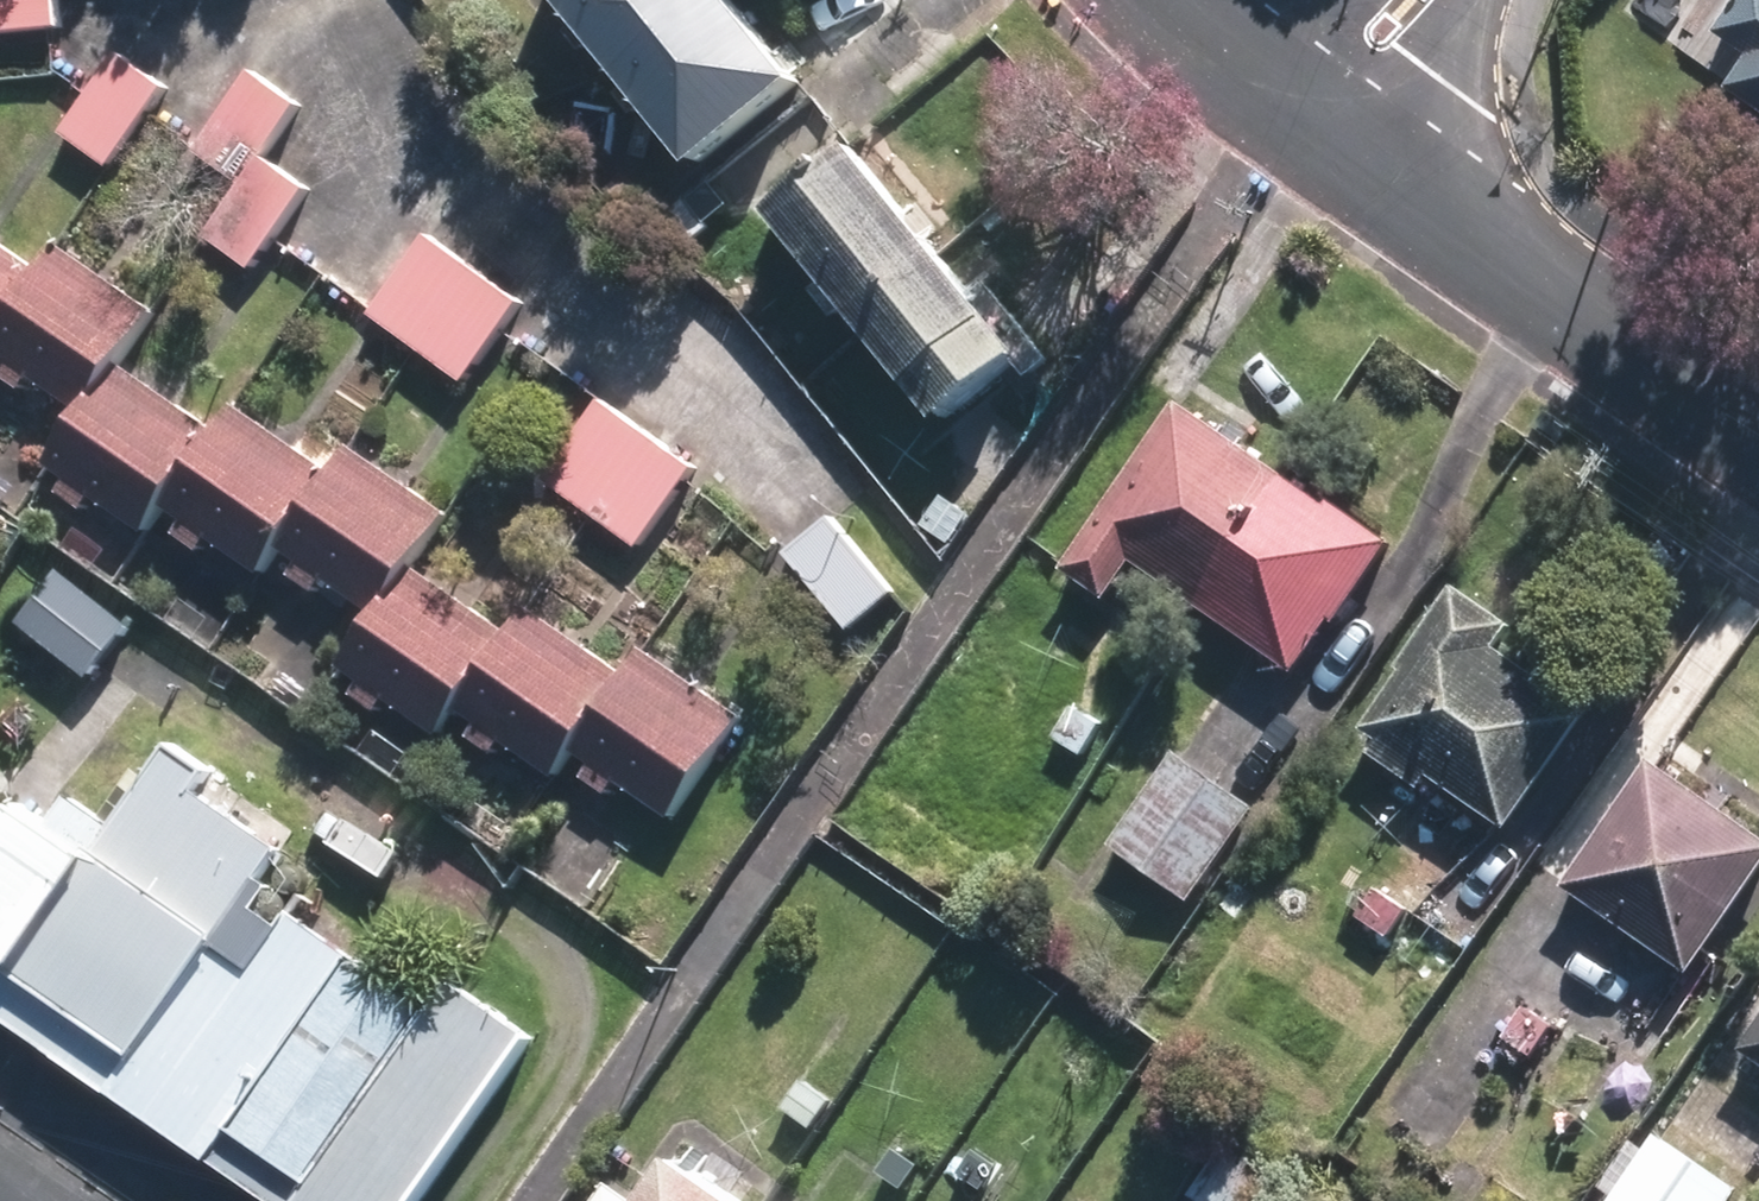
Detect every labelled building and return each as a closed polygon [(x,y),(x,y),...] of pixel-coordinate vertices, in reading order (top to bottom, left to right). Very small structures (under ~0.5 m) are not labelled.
[(69,23),(67,0),(0,0),(0,29),(69,23)] [(714,0),(568,0),(624,72),(714,0)] [(624,72),(699,165),(807,79),(743,0),(714,0),(624,72)] [(1721,37),(1752,59),(1730,91),(1758,111),(1758,0),(1747,0),(1721,37)] [(113,151),(170,70),(122,37),(66,119),(113,151)] [(245,170),(302,86),(255,54),(198,137),(245,170)] [(859,295),(942,231),(864,130),(781,195),(859,295)] [(266,144),(209,225),(254,256),(310,172),(266,144)] [(418,333),(477,251),(431,217),(372,298),(418,333)] [(45,252),(0,222),(0,317),(45,252)] [(122,347),(157,296),(61,230),(45,252),(0,317),(0,339),(86,399),(122,347)] [(942,231),(859,295),(946,407),(1029,342),(942,231)] [(464,365),(523,284),(477,251),(418,333),(464,365)] [(166,492),(219,413),(122,347),(86,399),(50,451),(149,519),(166,492)] [(593,499),(649,416),(602,383),(545,467),(593,499)] [(1255,504),(1287,459),(1185,387),(1067,555),(1113,588),(1143,546),(1203,589),(1206,584),(1260,508),(1255,504)] [(283,534),(336,456),(236,389),(219,413),(166,492),(267,558),(283,534)] [(649,416),(593,499),(639,530),(696,447),(649,416)] [(379,599),(414,549),(450,495),(354,430),(336,456),(283,534),(379,599)] [(1206,584),(1203,589),(1301,658),(1338,602),(1344,606),(1398,529),(1340,488),(1336,493),(1287,459),(1255,504),(1260,508),(1206,584)] [(954,530),(973,499),(942,481),(923,510),(954,530)] [(898,580),(834,502),(790,538),(852,616),(898,580)] [(461,694),(513,617),(414,549),(379,599),(344,653),(443,720),(461,694)] [(132,607),(63,555),(23,607),(90,661),(132,607)] [(1381,726),(1374,736),(1427,774),(1434,762),(1514,816),(1594,702),(1534,662),(1538,655),(1507,635),(1522,614),(1463,573),(1407,656),(1409,658),(1369,717),(1381,726)] [(576,736),(628,656),(530,591),(513,617),(461,694),(559,761),(576,736)] [(628,656),(576,736),(678,805),(749,701),(646,630),(628,656)] [(1087,739),(1106,709),(1075,690),(1057,720),(1087,739)] [(1195,886),(1260,794),(1178,736),(1113,828),(1195,886)] [(1,946),(0,948),(0,1009),(125,1093),(229,939),(293,845),(210,789),(222,772),(178,743),(123,824),(78,794),(60,821),(25,797),(0,834),(0,946),(1,946)] [(1658,762),(1569,887),(1696,977),(1758,887),(1758,832),(1658,762)] [(1410,1012),(1461,941),(1380,885),(1360,915),(1356,911),(1299,991),(1344,1022),(1370,983),(1410,1012)] [(229,939),(125,1093),(223,1159),(363,953),(298,909),(263,962),(229,939)] [(223,1159),(285,1200),(308,1200),(441,1006),(363,953),(223,1159)] [(308,1200),(426,1200),(541,1033),(460,978),(441,1006),(308,1200)] [(1535,1043),(1556,1014),(1526,994),(1506,1023),(1535,1043)] [(1748,1037),(1758,1045),(1758,1020),(1748,1037)] [(815,1126),(835,1099),(806,1079),(785,1107),(815,1126)] [(1207,1200),(1247,1200),(1285,1145),(1244,1118),(1194,1191),(1207,1200)] [(1603,1200),(1725,1200),(1741,1179),(1660,1121),(1603,1200)] [(989,1193),(1006,1165),(976,1143),(957,1171),(989,1193)] [(683,1144),(647,1196),(612,1173),(592,1200),(765,1200),(683,1144)]
